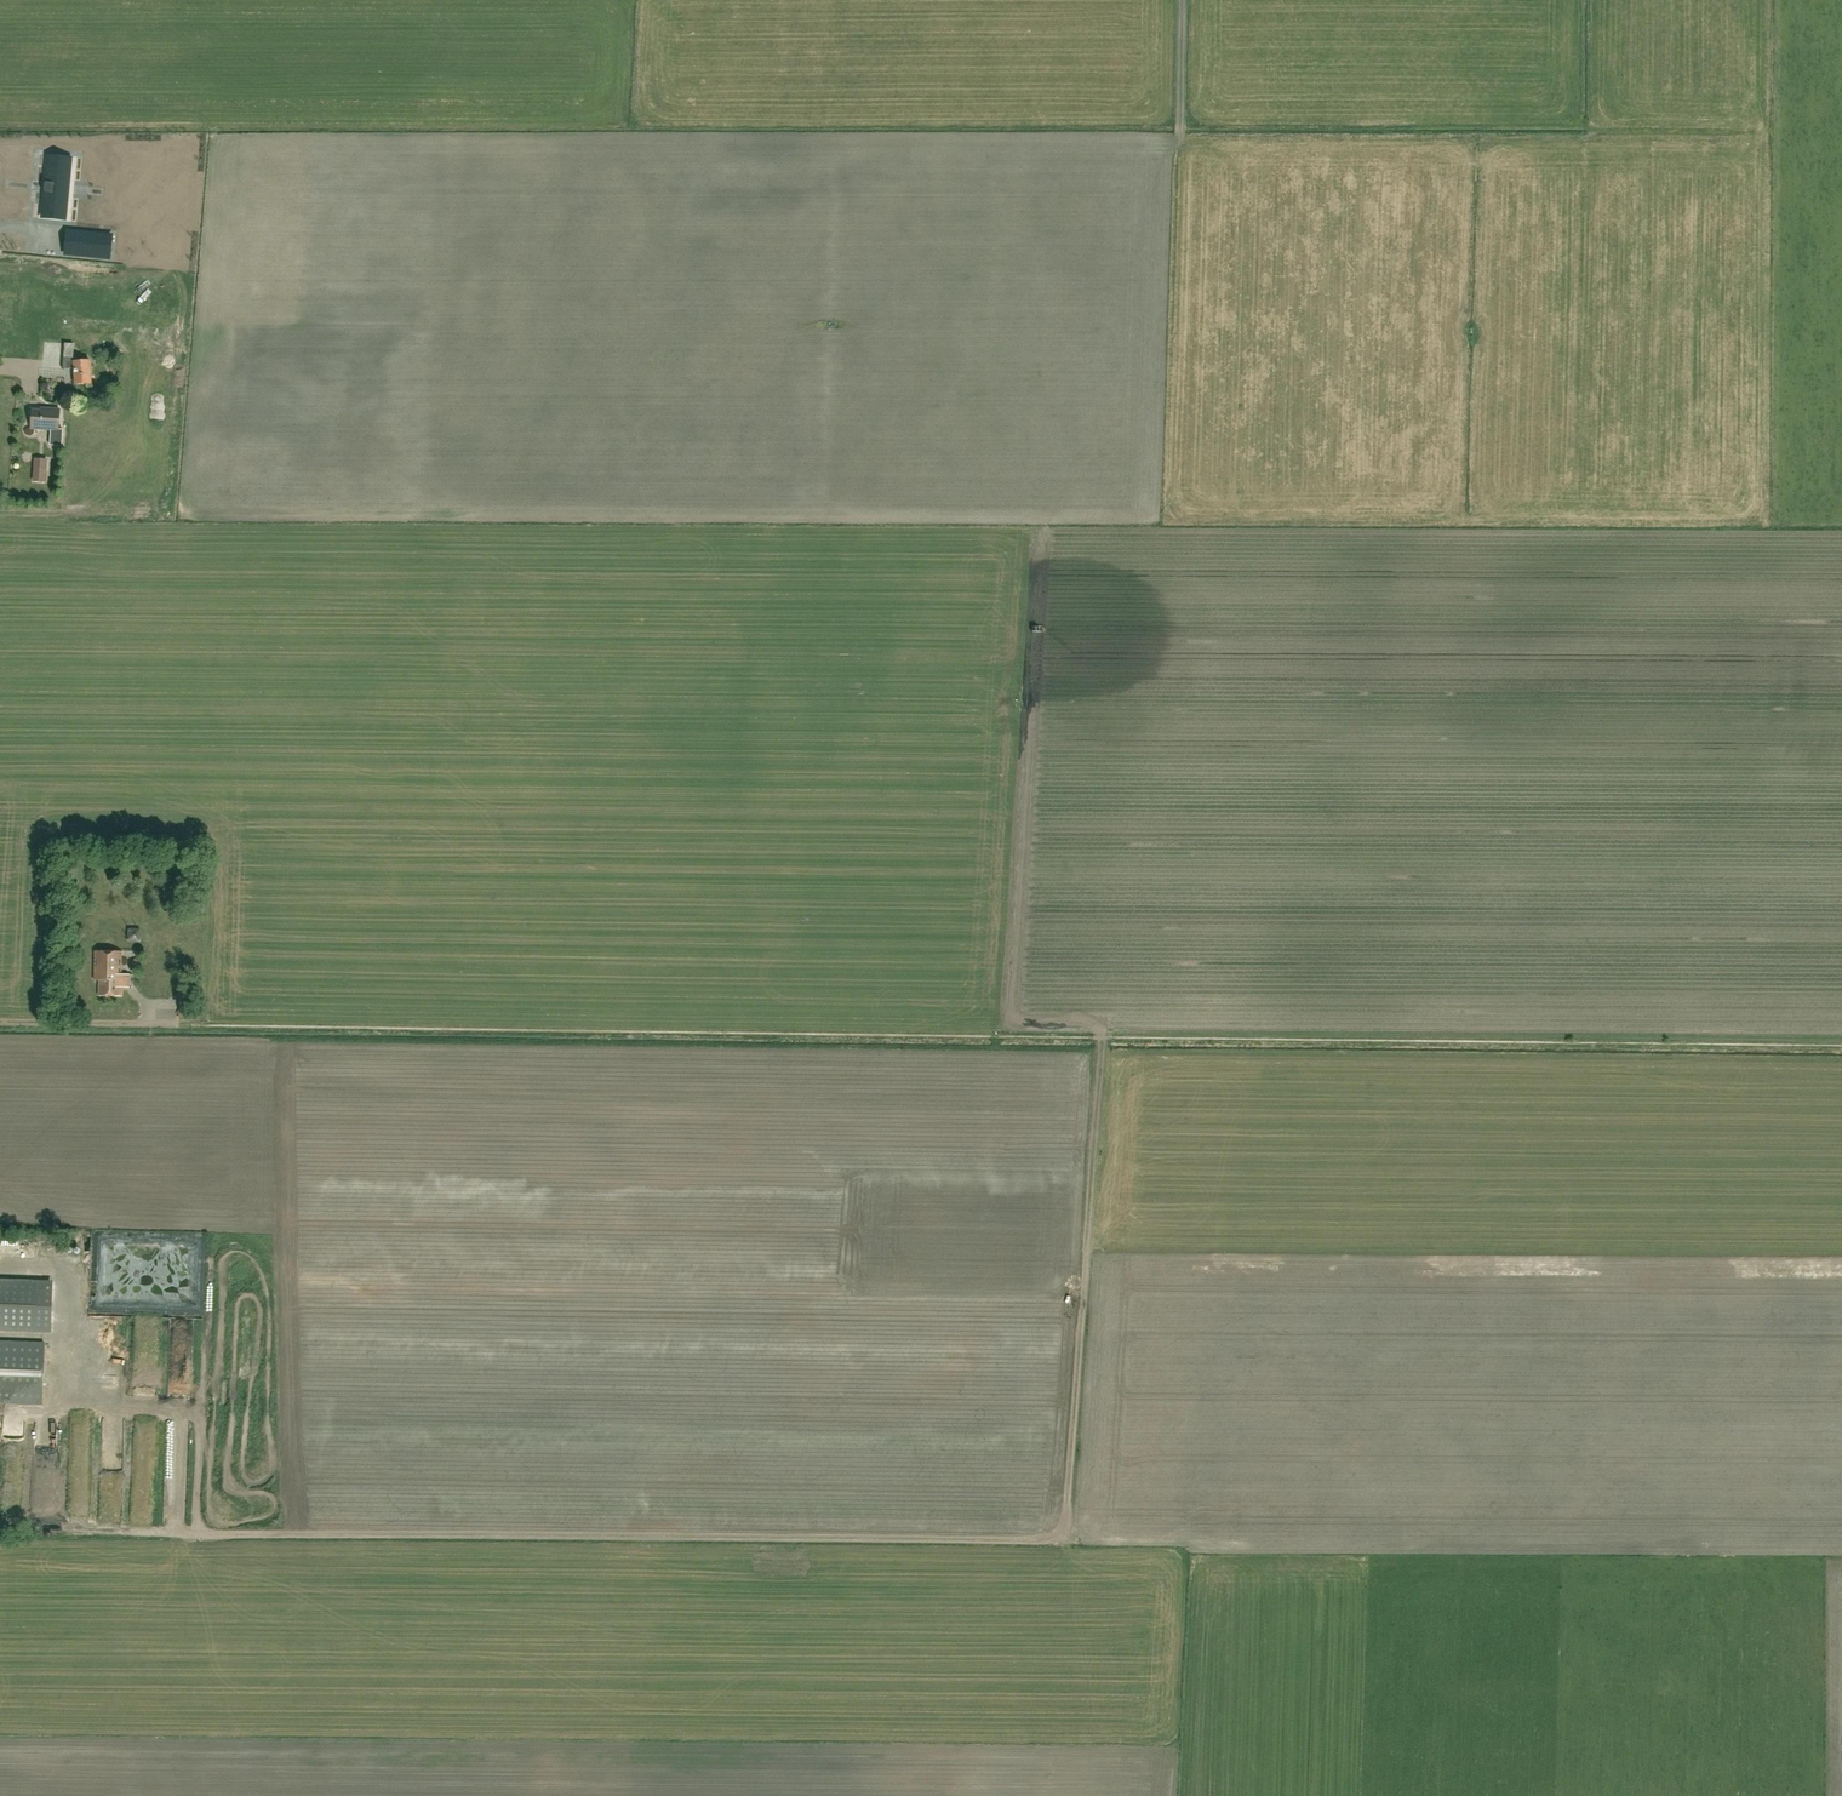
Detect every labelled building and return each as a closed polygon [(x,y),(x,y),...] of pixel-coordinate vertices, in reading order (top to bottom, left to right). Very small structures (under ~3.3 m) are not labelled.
[(69,170),(48,168),(44,206),(65,208),(69,170)] [(74,344),(65,344),(63,368),(73,368),(75,385),(91,384),(90,360),(72,361),(74,344)] [(63,430),(59,429),(60,410),(45,409),(45,412),(32,411),(31,428),(51,430),(50,445),(62,445),(63,430)] [(45,481),(46,470),(47,459),(35,458),(34,481),(45,481)] [(94,951),(93,980),(99,980),(99,995),(121,996),(122,951),(94,951)] [(144,1274),(155,1279),(159,1272),(147,1266),(144,1274)] [(108,1285),(115,1275),(107,1270),(101,1280),(108,1285)] [(134,1270),(126,1272),(128,1279),(136,1277),(134,1270)] [(0,1280),(0,1329),(34,1330),(36,1281),(0,1280)] [(121,1289),(124,1296),(138,1291),(135,1283),(121,1289)] [(42,1404),(44,1343),(0,1342),(0,1402),(42,1404)] [(99,1429),(101,1460),(107,1460),(105,1428),(99,1429)]
